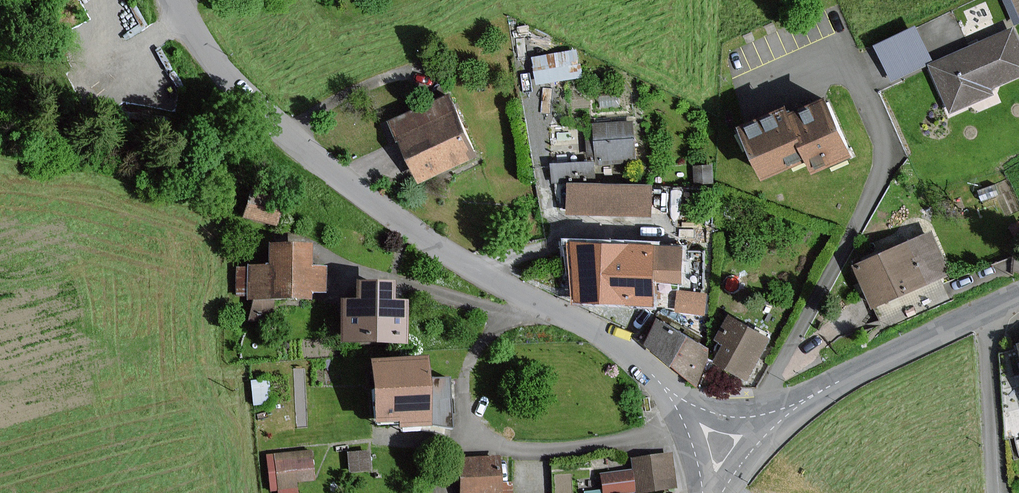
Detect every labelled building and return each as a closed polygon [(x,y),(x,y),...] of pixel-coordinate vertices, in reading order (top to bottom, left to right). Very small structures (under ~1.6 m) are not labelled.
[(1016,23),(1018,22),(1018,0),(1005,0),(1016,23)] [(930,66),(951,112),(990,94),(988,89),(1018,75),(1018,48),(1010,29),(930,66)] [(929,61),(913,30),(876,48),(892,80),(929,61)] [(575,52),(534,58),(538,82),(578,76),(575,52)] [(418,181),(469,159),(443,98),(429,104),(391,120),(399,139),(418,181)] [(848,157),(824,99),(788,114),(786,110),(741,129),(760,176),(806,156),(813,172),(848,157)] [(630,122),(593,124),(596,162),(633,159),(630,122)] [(551,179),(596,174),(594,154),(549,159),(551,179)] [(652,212),(653,179),(566,177),(565,210),(652,212)] [(856,267),(879,317),(942,289),(937,279),(949,273),(931,234),(856,267)] [(311,245),(272,244),(271,266),(250,265),(250,268),(238,268),(238,294),(248,294),(248,297),(310,298),(310,290),(325,290),(326,268),(311,268),(311,245)] [(681,247),(654,246),(627,246),(603,245),(575,245),(574,303),(602,304),(626,305),(652,305),(653,280),(680,281),(681,247)] [(392,282),(359,282),(359,300),(345,300),(345,340),(377,340),(406,341),(407,301),(392,301),(392,282)] [(676,286),(676,308),(706,309),(706,287),(676,286)] [(723,344),(714,360),(747,378),(768,339),(727,317),(714,340),(723,344)] [(710,352),(658,321),(645,346),(695,384),(710,352)] [(450,424),(448,378),(428,379),(427,358),(377,360),(380,420),(401,419),(402,426),(430,425),(450,424)] [(296,477),(311,476),(311,447),(267,448),(268,492),(296,492),(296,477)] [(665,454),(627,457),(628,475),(598,477),(599,492),(602,492),(668,488),(665,454)] [(463,458),(464,492),(499,492),(499,457),(463,458)]
